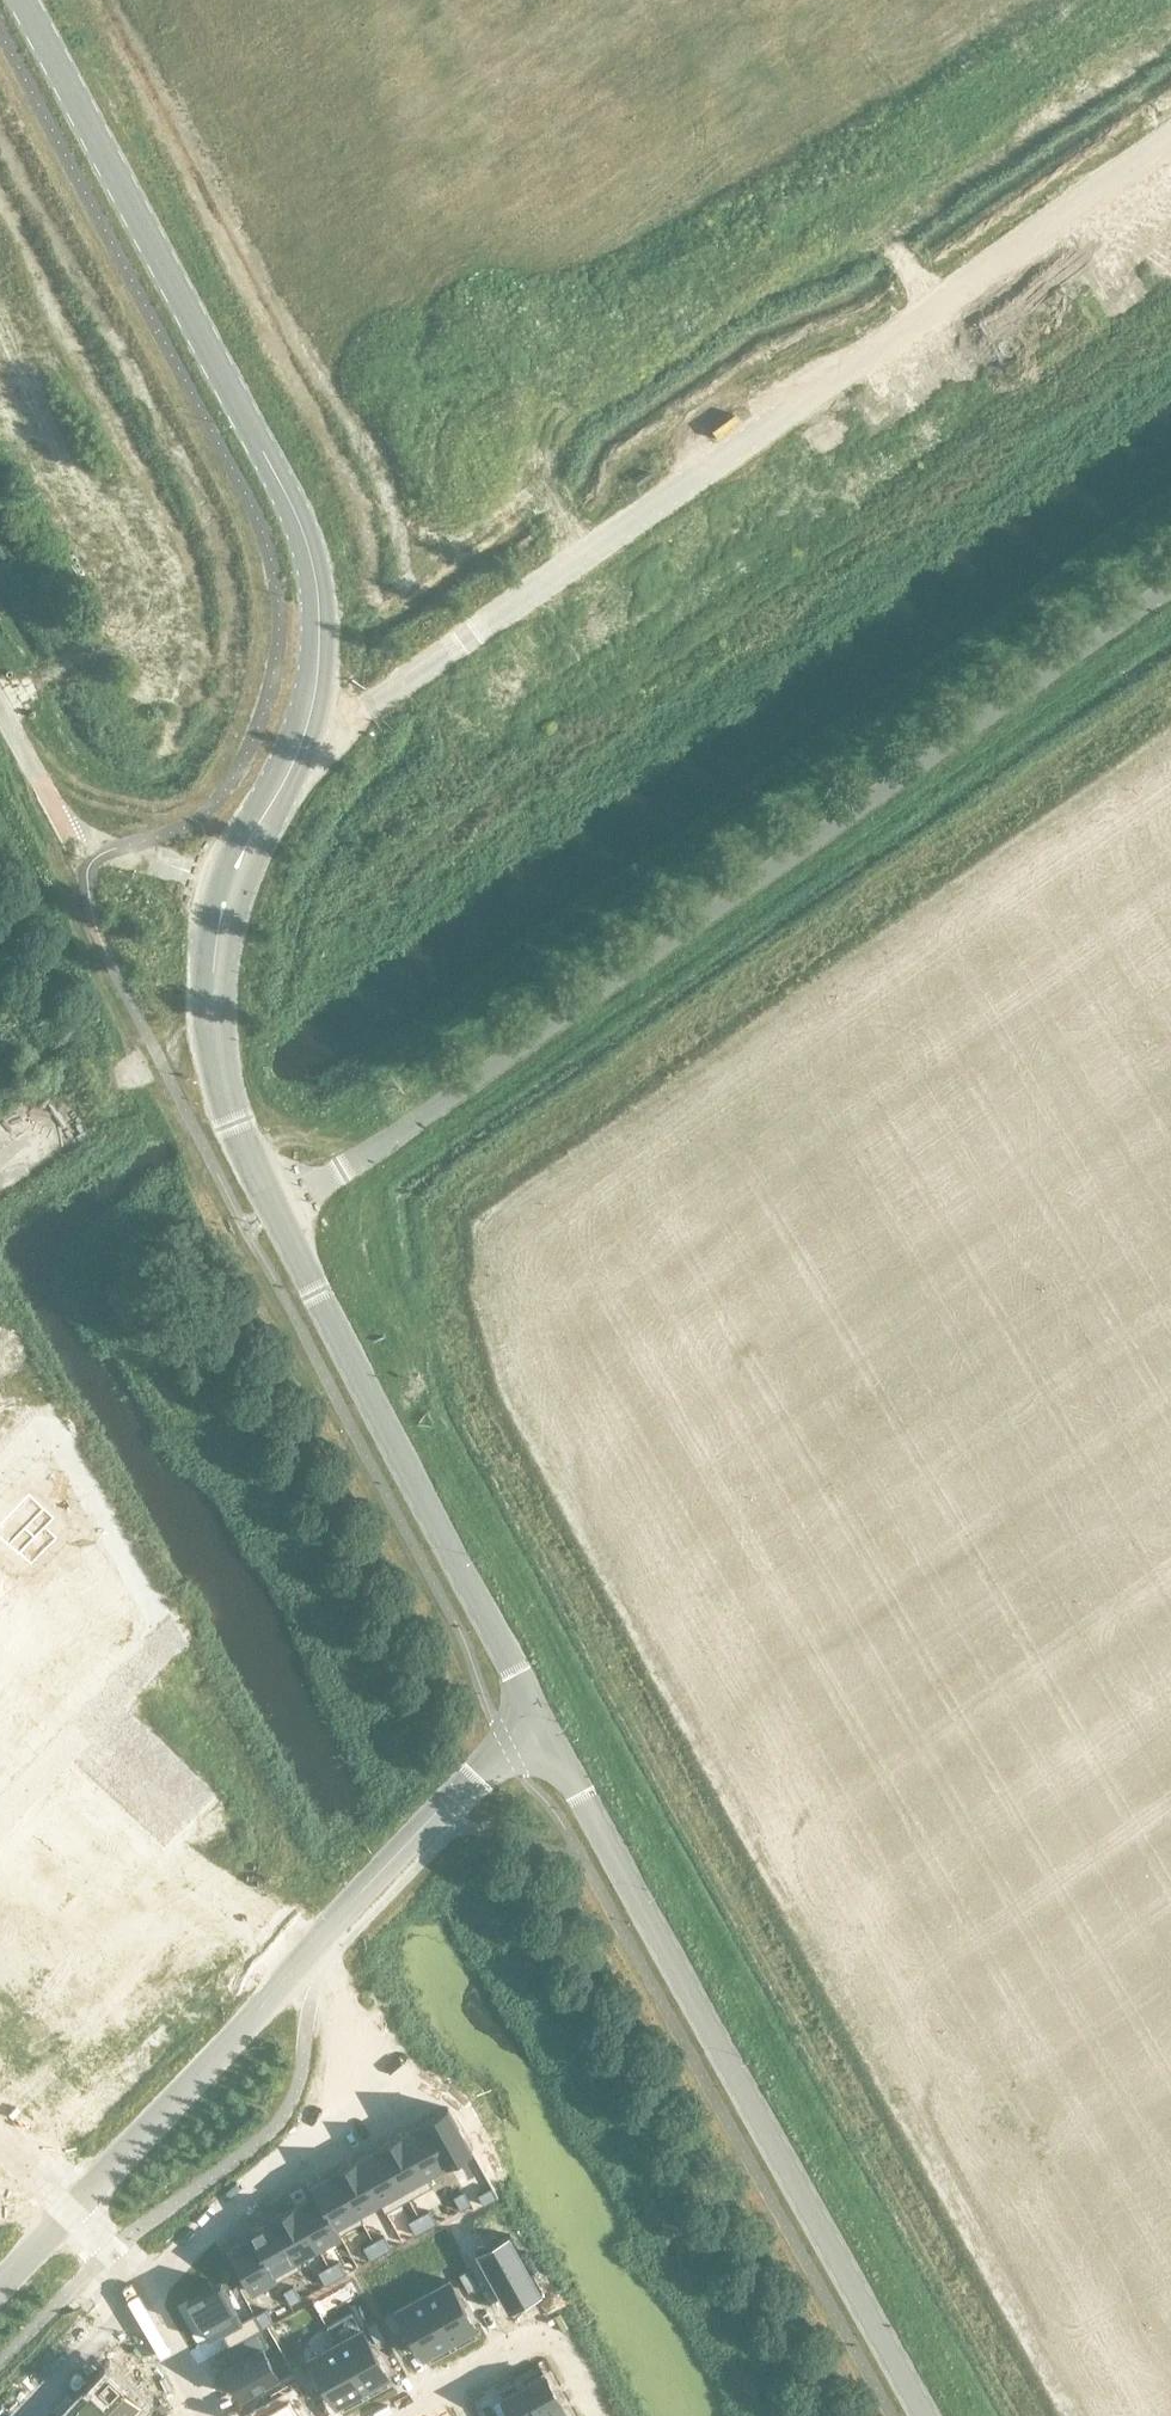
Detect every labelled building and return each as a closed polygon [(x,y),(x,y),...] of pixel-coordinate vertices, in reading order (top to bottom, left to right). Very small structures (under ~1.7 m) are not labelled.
[(0,1524),(0,1539),(18,1556),(19,1556),(31,1567),(58,1538),(46,1527),(55,1518),(53,1516),(54,1516),(53,1515),(52,1515),(49,1512),(49,1511),(48,1510),(48,1511),(29,1493),(0,1524)] [(32,1567),(7,1593),(20,1606),(29,1597),(52,1619),(95,1573),(70,1550),(44,1578),(32,1567)] [(89,1597),(62,1625),(74,1636),(66,1644),(92,1668),(96,1664),(100,1668),(113,1654),(110,1650),(127,1632),(113,1619),(116,1616),(114,1615),(116,1614),(114,1612),(112,1615),(105,1609),(108,1606),(106,1605),(105,1606),(103,1605),(100,1608),(89,1597)] [(0,1691),(0,1725),(10,1735),(22,1722),(34,1732),(35,1730),(36,1731),(37,1730),(36,1729),(42,1723),(43,1723),(44,1722),(43,1722),(47,1718),(47,1719),(48,1717),(54,1711),(55,1710),(57,1708),(18,1672),(0,1691)] [(9,1756),(0,1747),(0,1766),(9,1756)] [(69,1820),(57,1832),(85,1859),(97,1846),(103,1852),(128,1826),(84,1785),(82,1787),(81,1786),(79,1788),(80,1789),(71,1799),(70,1797),(68,1799),(70,1801),(68,1802),(70,1804),(62,1813),(69,1820)] [(14,1860),(12,1862),(55,1903),(80,1877),(74,1871),(85,1859),(57,1833),(46,1845),(39,1838),(30,1847),(28,1845),(26,1846),(24,1848),(16,1858),(15,1857),(13,1859),(14,1860)] [(9,1944),(32,1920),(0,1890),(0,1936),(9,1944)] [(450,2105),(426,2118),(450,2162),(474,2149),(450,2105)] [(426,2120),(404,2132),(428,2174),(450,2162),(426,2118),(425,2118),(426,2120)] [(404,2132),(382,2144),(405,2187),(428,2174),(404,2132)] [(382,2144),(359,2157),(383,2200),(405,2187),(382,2144)] [(359,2157),(336,2170),(360,2212),(383,2200),(359,2157)] [(336,2170),(314,2182),(342,2233),(343,2233),(338,2224),(360,2212),(336,2170)] [(472,2180),(463,2185),(473,2202),(482,2197),(472,2180)] [(318,2191),(296,2203),(320,2246),(342,2233),(314,2182),(313,2182),(318,2191)] [(463,2185),(454,2190),(464,2207),(473,2202),(463,2185)] [(296,2203),(274,2216),(297,2258),(320,2246),(296,2203)] [(427,2205),(418,2210),(428,2227),(437,2222),(427,2205)] [(418,2210),(409,2215),(419,2232),(428,2227),(418,2210)] [(274,2216),(251,2228),(278,2276),(275,2271),(297,2258),(274,2216)] [(253,2234),(230,2247),(253,2290),(278,2276),(251,2228),(250,2229),(253,2234)] [(382,2231),(373,2235),(383,2252),(391,2247),(382,2231)] [(510,2233),(477,2252),(503,2299),(512,2294),(518,2305),(542,2292),(531,2271),(535,2268),(525,2251),(521,2253),(510,2233)] [(373,2235),(364,2240),(374,2257),(383,2252),(373,2235)] [(337,2256),(328,2261),(337,2277),(346,2272),(337,2256)] [(328,2261),(319,2266),(328,2282),(337,2277),(328,2261)] [(468,2268),(459,2273),(469,2290),(478,2285),(468,2268)] [(450,2279),(424,2293),(450,2340),(476,2326),(450,2279)] [(221,2281),(188,2299),(210,2339),(222,2332),(230,2346),(263,2327),(255,2312),(243,2319),(221,2281)] [(292,2281),(283,2286),(292,2303),(301,2298),(292,2281)] [(424,2293),(398,2307),(424,2355),(450,2340),(424,2293)] [(263,2305),(254,2310),(255,2312),(263,2327),(272,2322),(263,2305)] [(393,2310),(384,2315),(393,2332),(402,2327),(393,2310)] [(376,2319),(367,2324),(376,2341),(385,2336),(376,2319)] [(362,2327),(336,2342),(363,2389),(389,2375),(362,2327)] [(233,2361),(225,2366),(241,2395),(279,2374),(264,2347),(269,2344),(261,2328),(226,2348),(233,2361)] [(336,2342),(310,2356),(337,2403),(363,2389),(336,2342)] [(301,2361),(292,2366),(301,2383),(310,2378),(301,2361)] [(95,2389),(124,2415),(130,2415),(142,2403),(110,2373),(95,2389)] [(503,2397),(514,2415),(529,2415),(560,2399),(545,2373),(503,2397)] [(254,2415),(302,2415),(291,2398),(304,2391),(296,2377),(270,2391),(277,2403),(254,2415)] [(80,2404),(93,2415),(124,2415),(95,2389),(80,2404)] [(529,2415),(569,2415),(560,2399),(529,2415)] [(69,2415),(93,2415),(80,2404),(69,2415)]
